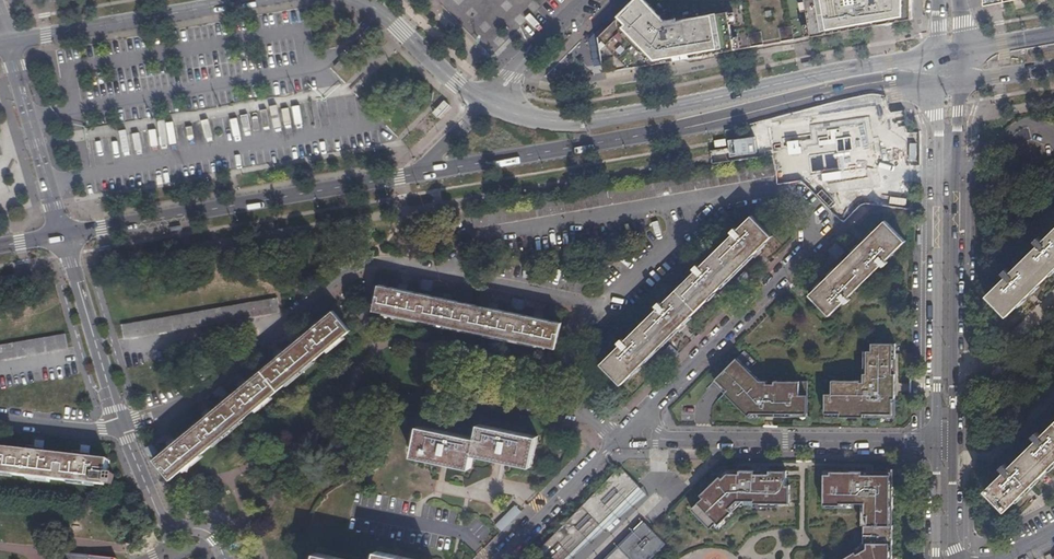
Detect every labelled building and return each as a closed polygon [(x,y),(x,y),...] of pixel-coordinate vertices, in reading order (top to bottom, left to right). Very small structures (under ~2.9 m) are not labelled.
[(598,38),(606,71),(912,18),(913,0),(636,0),(598,38)] [(656,306),(659,308),(625,341),(623,339),(619,343),(621,345),(602,364),(621,384),(772,236),(752,216),(738,230),(736,228),(732,232),(734,235),(700,267),(698,265),(694,269),(697,271),(662,304),(660,302),(656,306)] [(905,241),(886,222),(810,296),(829,315),(844,302),(846,304),(851,300),(848,297),(881,265),(884,267),(888,263),(886,260),(905,241)] [(1042,241),(1038,237),(1034,241),(1039,245),(1011,272),(1007,268),(1002,272),(1007,277),(987,296),(1007,316),(1030,293),(1053,270),(1053,230),(1042,241)] [(423,279),(420,289),(432,291),(435,281),(423,279)] [(401,289),(402,285),(395,284),(393,288),(380,285),(374,311),(556,348),(561,323),(542,319),(537,318),(538,314),(532,312),(530,317),(497,310),(492,309),(493,305),(486,303),(485,307),(451,300),(446,299),(447,294),(440,293),(439,298),(405,291),(401,289)] [(121,324),(124,340),(279,313),(277,297),(121,324)] [(525,300),(513,298),(511,308),(523,310),(525,300)] [(175,442),(171,438),(166,443),(169,447),(154,459),(171,480),(349,331),(333,311),(322,320),(318,324),(314,320),(309,324),(312,328),(286,350),(282,353),(279,349),(273,354),(276,358),(250,380),(246,383),(243,379),(237,383),(241,388),(214,409),(210,413),(207,409),(202,413),(205,417),(179,439),(175,442)] [(293,325),(284,333),(291,342),(301,334),(293,325)] [(0,345),(0,361),(65,350),(62,335),(0,345)] [(825,398),(825,417),(840,417),(840,420),(892,421),(892,403),(895,403),(895,378),(892,378),(893,363),(895,363),(896,348),(872,347),(872,355),(864,355),(864,386),(860,386),(861,385),(832,384),(832,398),(825,398)] [(726,395),(749,419),(752,416),(760,416),(760,419),(783,419),(783,416),(807,417),(808,385),(775,384),(775,387),(767,387),(768,384),(761,384),(750,373),(757,365),(745,354),(717,382),(728,393),(726,395)] [(222,385),(213,393),(219,401),(229,393),(222,385)] [(1041,436),(1037,432),(1033,436),(1037,440),(1009,467),(1005,463),(1000,467),(1005,472),(986,491),(1005,511),(1041,476),(1053,463),(1053,423),(1041,436)] [(480,425),(477,438),(422,427),(416,457),(430,460),(431,457),(441,459),(441,462),(451,464),(451,461),(471,465),(474,452),(495,456),(494,459),(504,461),(504,458),(515,460),(514,463),(528,466),(535,436),(480,425)] [(149,452),(149,455),(151,458),(157,454),(158,450),(152,443),(150,445),(149,447),(149,452)] [(106,474),(107,460),(94,459),(88,458),(89,453),(82,452),(81,458),(48,453),(43,453),(43,448),(37,447),(36,452),(1,448),(0,448),(0,475),(104,487),(104,485),(112,486),(114,475),(106,474)] [(623,470),(532,558),(561,558),(637,485),(623,470)] [(754,470),(726,470),(700,494),(703,497),(691,509),(710,529),(716,522),(718,524),(742,502),(742,500),(753,500),(753,506),(777,507),(777,503),(789,503),(789,486),(785,485),(786,471),(769,471),(769,474),(754,473),(754,470)] [(823,508),(840,508),(840,506),(864,507),(863,519),(862,519),(862,529),(862,551),(845,558),(890,558),(892,529),(889,529),(889,514),(892,514),(893,482),(889,482),(889,476),(830,475),(830,478),(823,478),(823,508)] [(644,522),(606,558),(651,558),(666,544),(644,522)]
